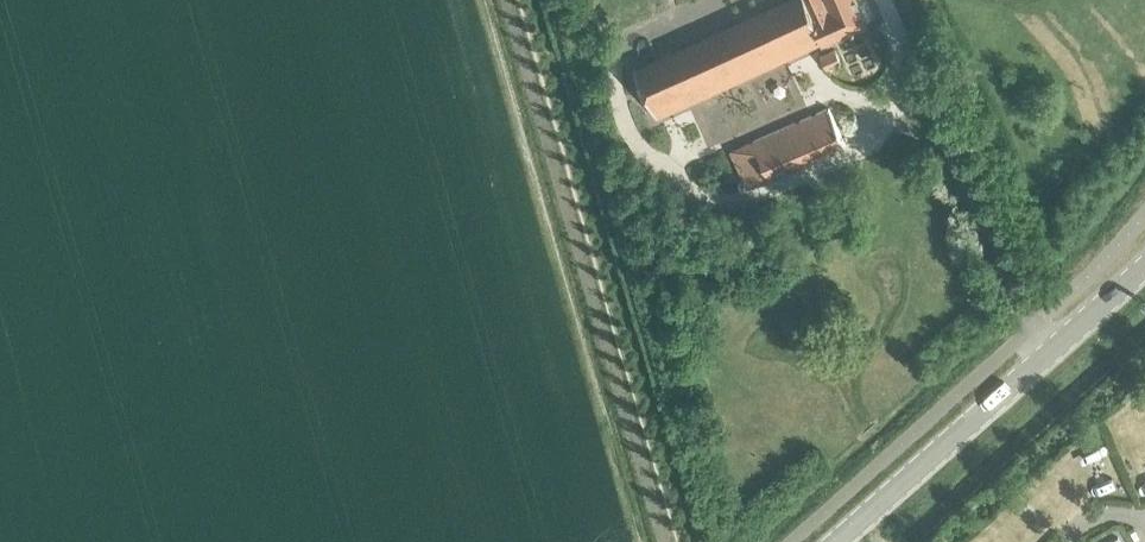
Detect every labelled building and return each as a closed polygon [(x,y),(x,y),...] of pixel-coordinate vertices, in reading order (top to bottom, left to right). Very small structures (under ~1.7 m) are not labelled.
[(656,117),(865,22),(855,0),(784,0),(634,68),(656,117)] [(818,58),(824,71),(839,64),(833,51),(818,58)] [(730,151),(746,188),(844,147),(828,109),(730,151)] [(1122,531),(1105,541),(1128,541),(1122,531)]
